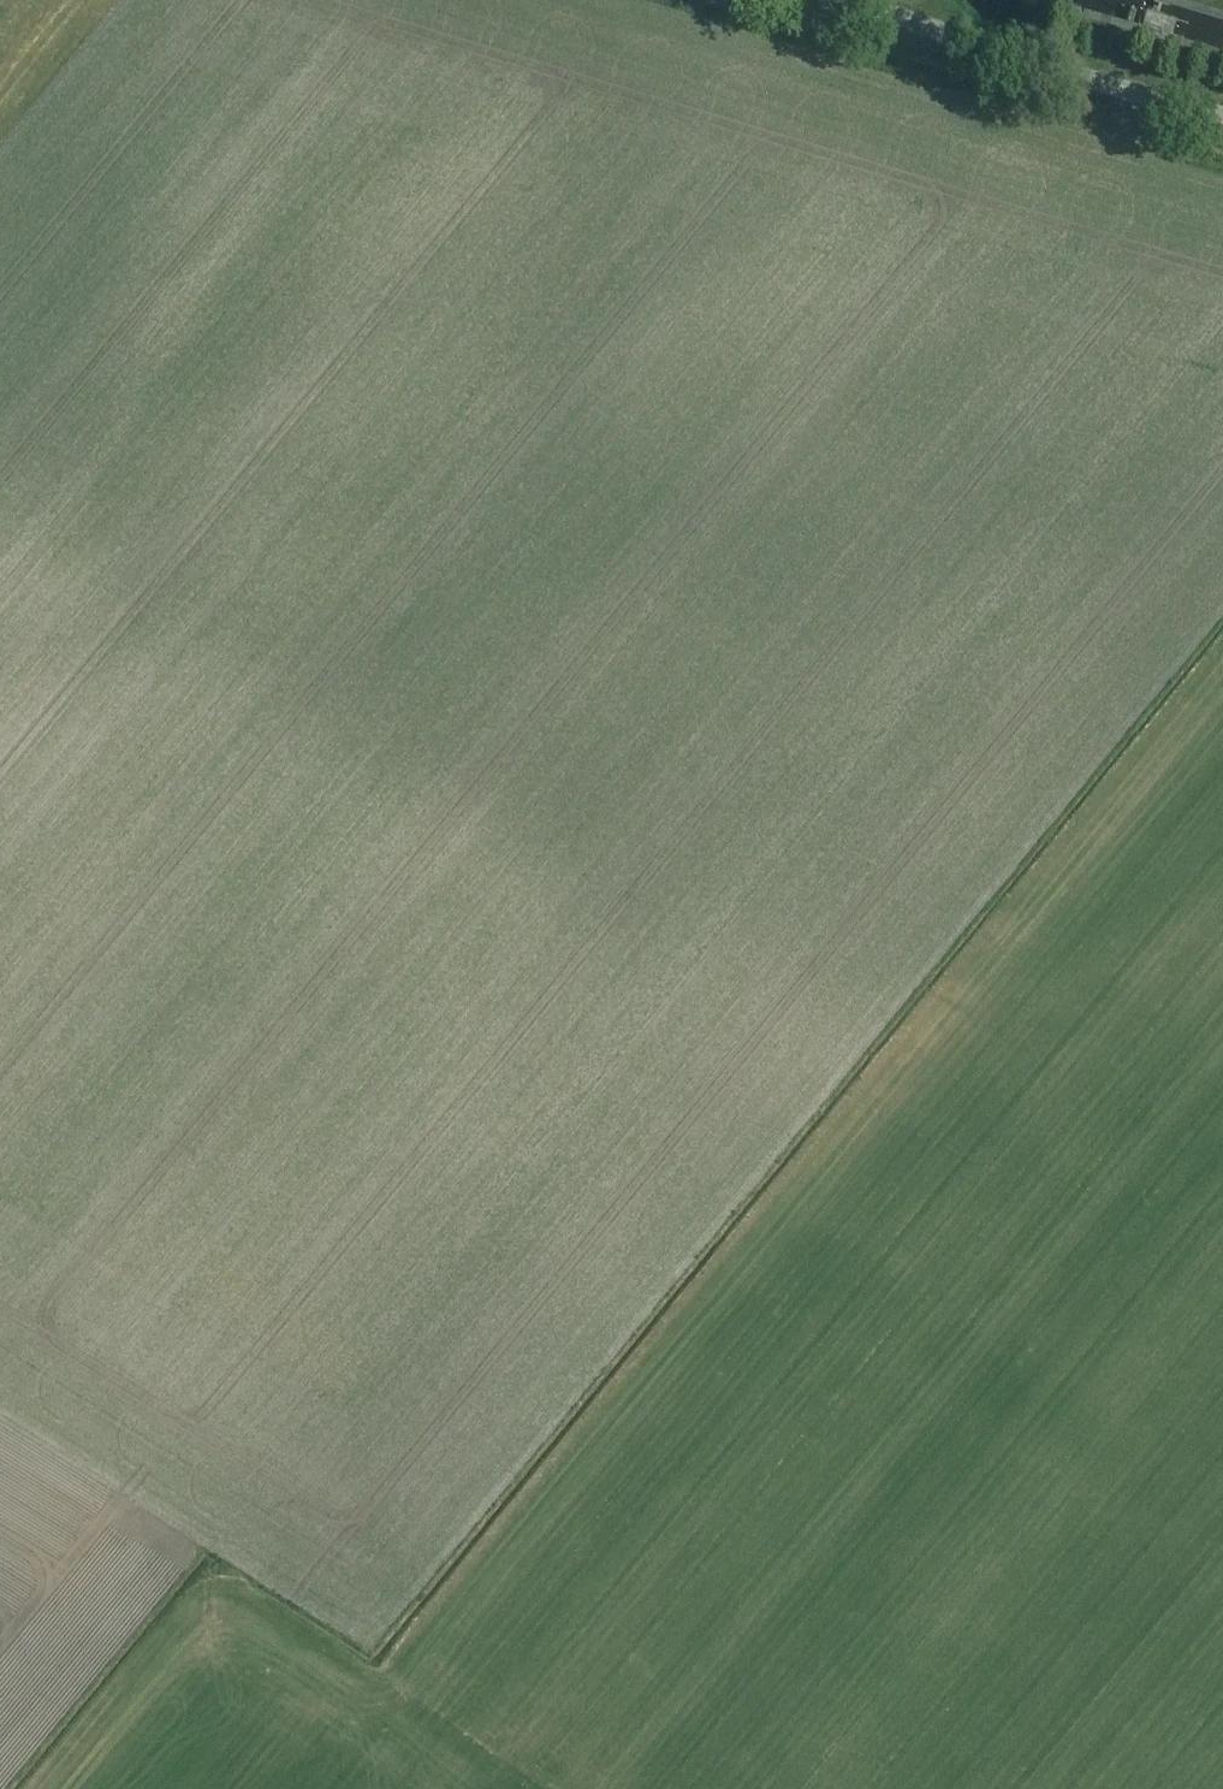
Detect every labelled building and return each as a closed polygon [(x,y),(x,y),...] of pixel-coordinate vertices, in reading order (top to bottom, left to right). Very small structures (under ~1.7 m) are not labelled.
[(1057,74),(1044,84),(1055,97),(1068,87),(1057,74)]
